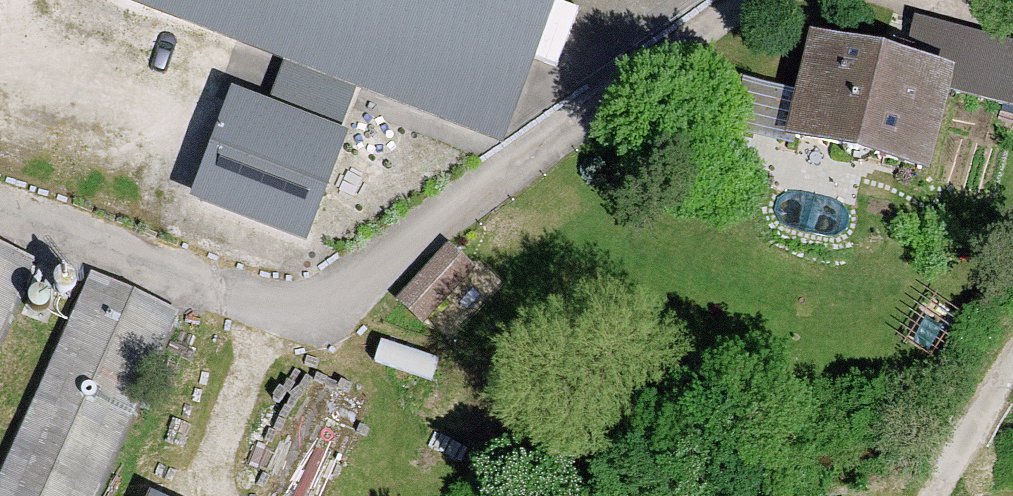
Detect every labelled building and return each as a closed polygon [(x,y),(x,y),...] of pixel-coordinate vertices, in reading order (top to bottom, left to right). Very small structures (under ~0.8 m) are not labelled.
[(500,135),(553,0),(154,0),(500,135)] [(807,37),(777,142),(925,177),(948,95),(1012,111),(1012,48),(917,22),(902,61),(807,37)] [(269,101),(238,89),(199,192),(305,232),(362,84),(287,55),(269,101)] [(558,167),(369,296),(400,341),(589,213),(558,167)] [(0,235),(0,345),(41,253),(0,235)] [(83,278),(0,464),(0,495),(99,495),(177,320),(83,278)] [(150,486),(146,495),(172,495),(150,486)]
